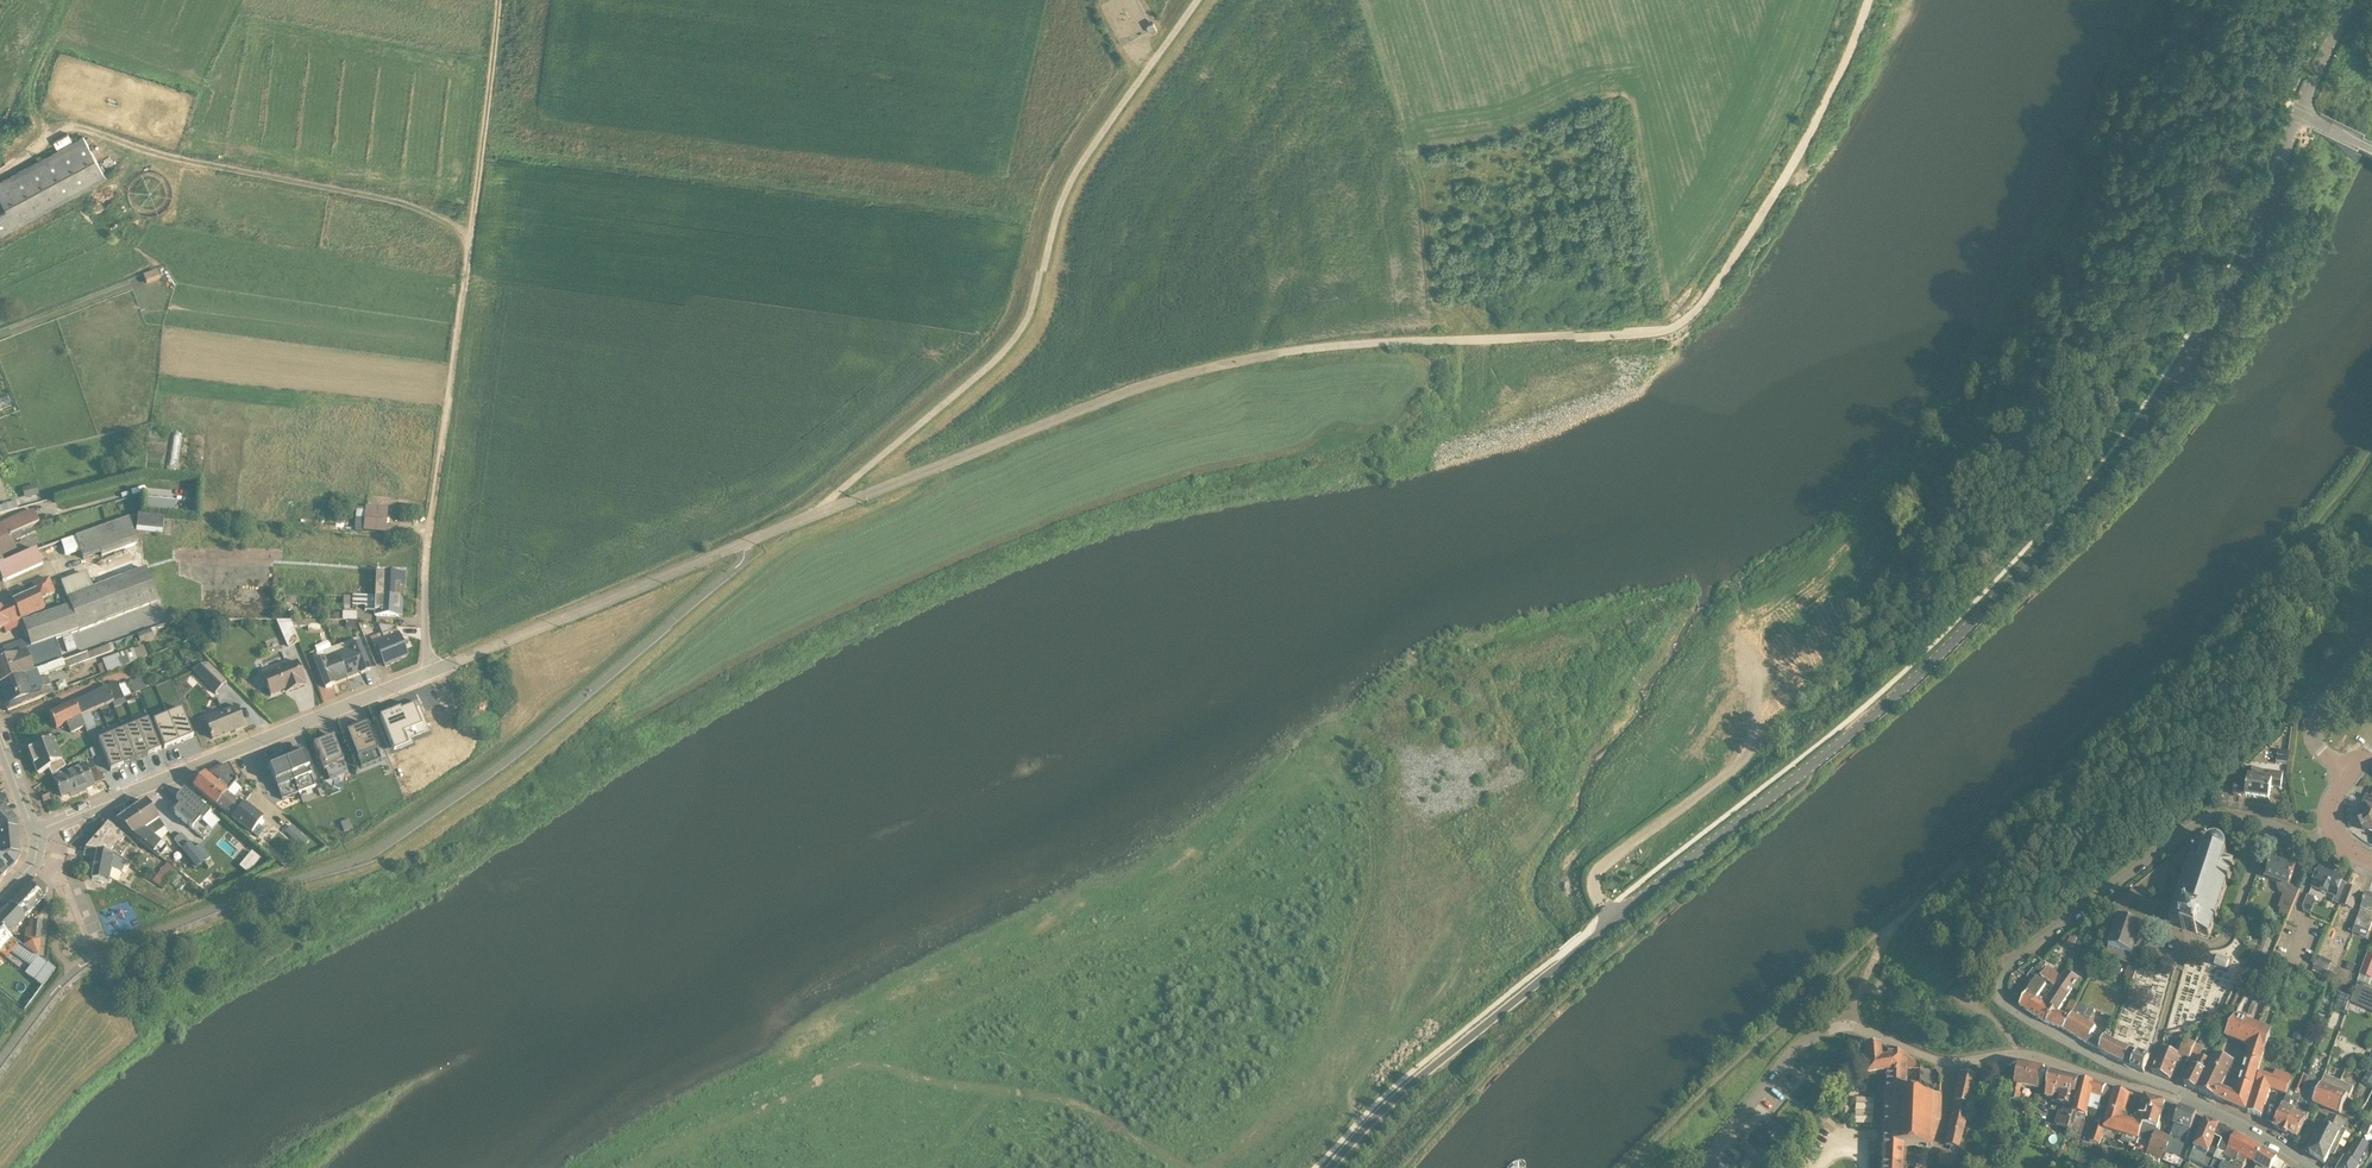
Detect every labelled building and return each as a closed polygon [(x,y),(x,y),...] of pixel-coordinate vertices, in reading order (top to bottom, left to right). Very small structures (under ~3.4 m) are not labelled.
[(69,130),(54,136),(57,143),(72,137),(69,130)] [(5,205),(0,208),(0,231),(105,175),(82,132),(0,177),(0,196),(5,205)] [(21,493),(24,504),(38,500),(35,489),(21,493)] [(146,503),(145,518),(173,521),(175,506),(146,503)] [(16,513),(14,505),(0,510),(0,517),(16,513)] [(386,512),(364,510),(364,511),(362,535),(384,537),(385,537),(387,513),(386,512)] [(0,528),(0,545),(38,527),(33,515),(20,518),(0,528)] [(137,521),(136,534),(161,537),(163,523),(141,521),(137,521)] [(128,522),(61,546),(65,561),(79,556),(83,565),(100,560),(101,562),(137,549),(128,522)] [(32,530),(0,545),(0,570),(4,568),(0,562),(16,554),(13,547),(34,537),(32,530)] [(2,586),(41,568),(35,555),(0,570),(0,582),(2,586)] [(158,606),(145,572),(92,592),(86,577),(60,587),(69,610),(51,616),(22,627),(27,642),(2,651),(5,660),(15,656),(54,642),(158,606)] [(375,579),(374,602),(401,603),(401,597),(400,597),(400,592),(401,592),(402,580),(401,580),(375,579)] [(54,597),(48,583),(32,589),(35,595),(0,612),(0,634),(2,633),(5,638),(21,631),(20,626),(44,615),(39,603),(54,597)] [(374,602),(352,602),(352,611),(364,611),(364,616),(373,617),(373,621),(401,622),(402,604),(401,604),(401,603),(374,602)] [(355,618),(334,617),(333,624),(345,625),(355,625),(355,618)] [(290,626),(275,625),(287,653),(299,648),(290,626)] [(318,625),(291,625),(292,631),(307,631),(307,635),(318,635),(318,625)] [(398,664),(406,660),(394,631),(381,631),(383,636),(380,638),(380,637),(369,642),(374,657),(375,657),(377,656),(384,671),(399,665),(398,664)] [(136,640),(139,648),(153,642),(152,639),(155,637),(153,634),(136,640)] [(63,666),(54,642),(15,656),(15,660),(0,666),(0,689),(43,673),(45,673),(62,667),(63,666)] [(355,643),(334,652),(347,684),(359,678),(360,679),(370,675),(359,647),(357,648),(355,643)] [(62,667),(65,674),(68,673),(68,672),(113,654),(111,649),(62,667)] [(97,670),(100,678),(106,676),(106,677),(136,666),(136,665),(146,661),(142,651),(132,655),(132,654),(101,664),(102,668),(97,670)] [(347,684),(333,651),(311,660),(314,665),(313,666),(324,693),(334,689),(347,684)] [(207,668),(189,676),(191,676),(214,698),(226,686),(206,666),(207,668)] [(284,667),(259,677),(269,701),(283,696),(284,699),(305,690),(304,688),(304,687),(296,666),(286,670),(284,667)] [(62,667),(45,673),(43,673),(0,689),(0,698),(7,716),(53,698),(53,697),(47,681),(65,674),(62,667)] [(352,692),(370,686),(368,677),(349,683),(352,692)] [(129,687),(128,687),(133,698),(149,691),(146,684),(143,685),(142,681),(129,687)] [(101,694),(48,718),(55,733),(65,728),(96,715),(122,703),(115,688),(114,687),(101,693),(101,694)] [(123,703),(130,699),(124,688),(117,691),(123,703)] [(410,745),(428,738),(416,707),(399,714),(399,716),(380,723),(379,722),(378,722),(392,757),(411,749),(410,745)] [(236,711),(200,726),(207,745),(223,739),(224,740),(244,732),(236,711)] [(181,714),(167,720),(178,747),(192,742),(181,714)] [(86,735),(101,728),(96,715),(65,728),(69,737),(84,731),(86,735)] [(163,753),(178,747),(167,720),(152,726),(163,753)] [(159,755),(147,725),(135,730),(147,760),(159,755)] [(346,737),(360,772),(380,764),(366,729),(346,737)] [(147,760),(135,730),(123,735),(134,765),(147,760)] [(134,765),(123,735),(109,741),(122,770),(134,765)] [(109,741),(97,746),(110,775),(122,770),(109,741)] [(325,775),(329,784),(347,776),(332,741),(312,749),(316,757),(318,757),(320,762),(318,763),(323,775),(325,775)] [(53,744),(27,754),(31,764),(32,763),(38,778),(48,774),(51,780),(65,771),(61,765),(53,744)] [(298,798),(314,791),(299,754),(283,760),(298,798)] [(283,760),(266,767),(282,805),(298,798),(283,760)] [(51,780),(60,801),(82,791),(84,794),(93,790),(93,789),(103,785),(96,774),(88,777),(85,767),(66,775),(65,771),(51,780)] [(2265,772),(2254,770),(2246,769),(2245,777),(2248,778),(2247,784),(2235,783),(2233,795),(2269,800),(2271,788),(2281,789),(2283,774),(2268,772),(2267,781),(2264,780),(2265,772)] [(216,812),(236,785),(227,770),(209,777),(219,786),(216,789),(205,781),(202,784),(200,783),(193,792),(216,812)] [(216,812),(230,825),(241,811),(232,803),(240,794),(234,789),(236,785),(216,812)] [(2369,798),(2366,797),(2362,807),(2366,808),(2364,812),(2360,824),(2362,830),(2371,833),(2371,791),(2369,798)] [(182,795),(175,803),(182,810),(174,819),(191,833),(198,824),(211,835),(218,826),(182,795)] [(46,797),(41,799),(43,806),(49,804),(46,797)] [(130,816),(159,847),(167,838),(145,806),(130,816)] [(251,839),(257,844),(264,835),(257,830),(261,825),(241,811),(230,825),(230,824),(229,825),(249,841),(251,839)] [(19,860),(16,826),(8,817),(3,812),(0,814),(0,861),(19,860)] [(130,816),(116,826),(131,841),(159,861),(165,853),(159,847),(130,816)] [(90,841),(84,854),(116,862),(134,872),(136,869),(132,867),(138,860),(146,866),(153,857),(138,846),(133,851),(106,828),(95,835),(90,841)] [(290,831),(284,837),(301,851),(306,845),(290,831)] [(2194,850),(2208,840),(2205,833),(2196,836),(2186,845),(2187,845),(2193,851),(2194,850)] [(180,838),(173,844),(181,854),(179,856),(194,874),(205,866),(208,869),(212,866),(194,844),(189,848),(180,838)] [(2206,849),(2205,852),(2195,850),(2195,853),(2191,862),(2171,923),(2171,924),(2183,927),(2182,929),(2186,930),(2194,932),(2193,933),(2197,934),(2198,932),(2209,936),(2233,863),(2225,859),(2225,857),(2226,856),(2226,855),(2227,853),(2227,852),(2227,851),(2226,849),(2226,848),(2225,847),(2224,846),(2223,844),(2222,844),(2221,843),(2220,842),(2219,842),(2218,841),(2216,841),(2215,841),(2213,842),(2212,842),(2211,843),(2210,843),(2207,846),(2206,849)] [(261,845),(258,849),(268,858),(266,861),(269,864),(271,862),(283,871),(289,868),(261,845)] [(84,854),(82,861),(95,864),(91,885),(107,887),(109,883),(116,887),(121,878),(124,879),(128,871),(116,862),(84,854)] [(239,871),(249,879),(261,863),(252,855),(239,871)] [(2,881),(14,870),(19,860),(0,861),(0,879),(2,881)] [(2295,869),(2272,861),(2266,879),(2278,883),(2277,885),(2277,887),(2278,889),(2278,891),(2280,893),(2281,894),(2282,895),(2286,896),(2279,914),(2288,917),(2299,890),(2289,886),(2295,869)] [(165,868),(151,885),(162,893),(176,876),(165,868)] [(2318,872),(2314,883),(2312,888),(2336,898),(2344,879),(2328,872),(2327,876),(2318,872)] [(175,877),(168,887),(180,895),(185,888),(179,884),(180,882),(175,877)] [(45,892),(36,882),(29,889),(9,909),(24,923),(43,902),(45,893),(45,892)] [(2346,887),(2340,905),(2353,910),(2359,892),(2346,887)] [(2308,895),(2302,911),(2311,914),(2317,899),(2308,895)] [(2354,927),(2369,933),(2371,925),(2371,897),(2367,895),(2354,927)] [(0,920),(0,935),(6,941),(24,923),(10,910),(0,920)] [(2114,934),(2138,942),(2143,928),(2119,919),(2114,934)] [(23,943),(22,951),(37,961),(40,927),(28,925),(27,933),(25,933),(23,943)] [(97,925),(84,930),(87,939),(100,934),(97,925)] [(2133,957),(2138,942),(2114,934),(2106,956),(2128,964),(2131,956),(2133,957)] [(30,969),(36,960),(6,941),(0,935),(0,956),(4,952),(28,969),(30,969)] [(2359,976),(2371,980),(2371,957),(2367,955),(2359,976)] [(2319,956),(2313,970),(2327,975),(2332,961),(2319,956)] [(2218,957),(2215,966),(2227,970),(2229,961),(2218,957)] [(2130,964),(2125,979),(2133,982),(2138,967),(2130,964)] [(1885,968),(1882,976),(1887,978),(1890,970),(1885,968)] [(2020,1007),(2029,1013),(2038,1000),(2046,986),(2037,978),(2041,973),(2034,968),(2027,978),(2028,978),(2034,982),(2030,988),(2020,1007)] [(2041,977),(2056,988),(2056,987),(2062,978),(2047,968),(2041,977)] [(2046,1006),(2055,1011),(2058,1013),(2078,981),(2065,974),(2062,978),(2056,987),(2056,988),(2046,1006)] [(2088,1023),(2095,1011),(2102,1014),(2101,1016),(2108,1019),(2109,1017),(2113,1019),(2113,1018),(2112,1018),(2122,990),(2092,978),(2081,1004),(2079,1003),(2072,1015),(2070,1019),(2064,1031),(2087,1045),(2088,1043),(2095,1030),(2096,1028),(2088,1024),(2088,1023)] [(2371,1009),(2371,993),(2357,986),(2353,997),(2367,1003),(2365,1006),(2371,1009)] [(2347,1007),(2350,997),(2342,994),(2339,1005),(2347,1007)] [(2047,1024),(2055,1011),(2046,1006),(2038,1000),(2029,1013),(2047,1024)] [(2047,1024),(2059,1029),(2065,1016),(2058,1013),(2055,1011),(2047,1024)] [(2072,1014),(2070,1018),(2065,1016),(2059,1029),(2064,1031),(2070,1019),(2072,1015),(2072,1014)] [(2246,1113),(2257,1077),(2271,1031),(2234,1015),(2225,1037),(2251,1048),(2237,1096),(2228,1093),(2224,1103),(2232,1107),(2246,1113)] [(2106,1056),(2122,1063),(2122,1064),(2126,1056),(2124,1055),(2126,1049),(2110,1041),(2113,1031),(2107,1030),(2105,1039),(2104,1039),(2100,1052),(2106,1056)] [(2175,1053),(2162,1048),(2154,1070),(2153,1074),(2170,1081),(2179,1056),(2189,1059),(2195,1044),(2185,1040),(2183,1045),(2178,1044),(2175,1053)] [(2204,1048),(2195,1044),(2189,1059),(2197,1062),(2194,1068),(2193,1068),(2184,1087),(2185,1087),(2197,1092),(2206,1073),(2210,1064),(2199,1059),(2204,1048)] [(1867,1076),(1882,1074),(1881,1059),(1880,1045),(1865,1046),(1867,1076)] [(1882,1074),(1886,1073),(1883,1137),(1883,1140),(1882,1167),(1902,1167),(1903,1148),(1913,1147),(1930,1147),(1930,1146),(1931,1146),(1937,1130),(1938,1122),(1939,1122),(1940,1096),(1933,1096),(1933,1095),(1905,1094),(1906,1057),(1887,1049),(1887,1059),(1881,1059),(1882,1074)] [(2145,1071),(2150,1058),(2126,1049),(2124,1055),(2126,1056),(2122,1064),(2144,1073),(2145,1071)] [(2199,1093),(2224,1103),(2228,1093),(2222,1090),(2223,1088),(2234,1063),(2216,1056),(2199,1093)] [(2011,1101),(2009,1106),(2018,1109),(2021,1095),(2019,1095),(2022,1087),(2039,1090),(2045,1070),(2021,1066),(2018,1076),(2016,1076),(2016,1077),(2017,1077),(2015,1085),(2014,1085),(2013,1086),(2015,1086),(2011,1100),(2009,1100),(2009,1101),(2011,1101)] [(2371,1069),(2364,1083),(2371,1087),(2371,1070),(2371,1069)] [(2260,1073),(2248,1113),(2262,1118),(2270,1090),(2286,1096),(2293,1079),(2275,1072),(2274,1077),(2260,1073)] [(1951,1147),(1949,1155),(1956,1157),(1958,1149),(1963,1129),(1964,1129),(1969,1105),(1975,1076),(1960,1074),(1949,1132),(1946,1146),(1951,1147)] [(2055,1096),(2062,1098),(2060,1104),(2065,1105),(2064,1113),(2060,1112),(2056,1126),(2069,1130),(2073,1114),(2075,1107),(2074,1107),(2080,1081),(2051,1076),(2048,1090),(2046,1098),(2054,1100),(2055,1096)] [(2326,1110),(2338,1082),(2325,1076),(2313,1104),(2326,1110)] [(2092,1094),(2103,1097),(2107,1088),(2086,1082),(2081,1081),(2075,1107),(2073,1114),(2087,1117),(2092,1094)] [(2286,1098),(2276,1125),(2274,1129),(2283,1132),(2282,1134),(2285,1135),(2298,1104),(2305,1085),(2297,1082),(2293,1093),(2295,1094),(2293,1100),(2286,1098)] [(2338,1082),(2326,1110),(2340,1115),(2347,1098),(2349,1099),(2354,1088),(2338,1082)] [(2298,1104),(2285,1135),(2288,1136),(2289,1135),(2297,1139),(2306,1120),(2311,1109),(2305,1107),(2312,1088),(2305,1085),(2298,1104)] [(2143,1125),(2135,1122),(2134,1122),(2123,1119),(2130,1096),(2116,1091),(2106,1123),(2106,1124),(2104,1130),(2126,1136),(2125,1141),(2137,1144),(2139,1139),(2143,1125)] [(1857,1097),(1856,1123),(1874,1123),(1875,1097),(1857,1097)] [(2155,1129),(2158,1130),(2165,1103),(2152,1099),(2146,1097),(2145,1099),(2142,1098),(2140,1105),(2142,1106),(2139,1116),(2138,1115),(2135,1122),(2143,1125),(2139,1139),(2150,1143),(2155,1129)] [(2180,1108),(2178,1108),(2174,1106),(2169,1122),(2174,1123),(2180,1108)] [(2166,1153),(2175,1157),(2182,1139),(2185,1140),(2188,1131),(2191,1132),(2197,1115),(2180,1109),(2174,1126),(2170,1140),(2165,1153),(2165,1154),(2166,1153)] [(2337,1139),(2342,1141),(2346,1131),(2342,1129),(2345,1124),(2330,1117),(2325,1127),(2340,1134),(2337,1139)] [(2096,1120),(2089,1142),(2098,1145),(2105,1123),(2096,1120)] [(2223,1143),(2228,1131),(2206,1120),(2205,1121),(2203,1128),(2203,1127),(2202,1129),(2200,1134),(2199,1135),(2200,1135),(2197,1141),(2196,1142),(2197,1142),(2194,1148),(2194,1147),(2194,1149),(2190,1162),(2202,1167),(2205,1167),(2212,1167),(2216,1157),(2209,1154),(2215,1139),(2223,1143)] [(2361,1131),(2369,1136),(2371,1130),(2371,1125),(2366,1122),(2361,1131)] [(2325,1164),(2327,1160),(2331,1163),(2342,1141),(2337,1139),(2340,1134),(2325,1127),(2323,1126),(2310,1154),(2325,1164)] [(2212,1167),(2221,1167),(2236,1135),(2228,1131),(2223,1143),(2217,1157),(2216,1157),(2212,1167)] [(2170,1140),(2156,1134),(2148,1153),(2161,1160),(2164,1153),(2165,1153),(2170,1140)] [(2248,1162),(2255,1165),(2262,1150),(2256,1146),(2236,1135),(2221,1167),(2245,1167),(2248,1162)] [(2371,1158),(2371,1156),(2371,1148),(2371,1147),(2357,1140),(2353,1146),(2340,1167),(2365,1167),(2371,1158)] [(2277,1160),(2277,1159),(2262,1150),(2255,1165),(2258,1167),(2257,1167),(2272,1167),(2277,1160)] [(1949,1155),(1940,1152),(1937,1164),(1952,1167),(1953,1167),(1956,1157),(1949,1155)]
